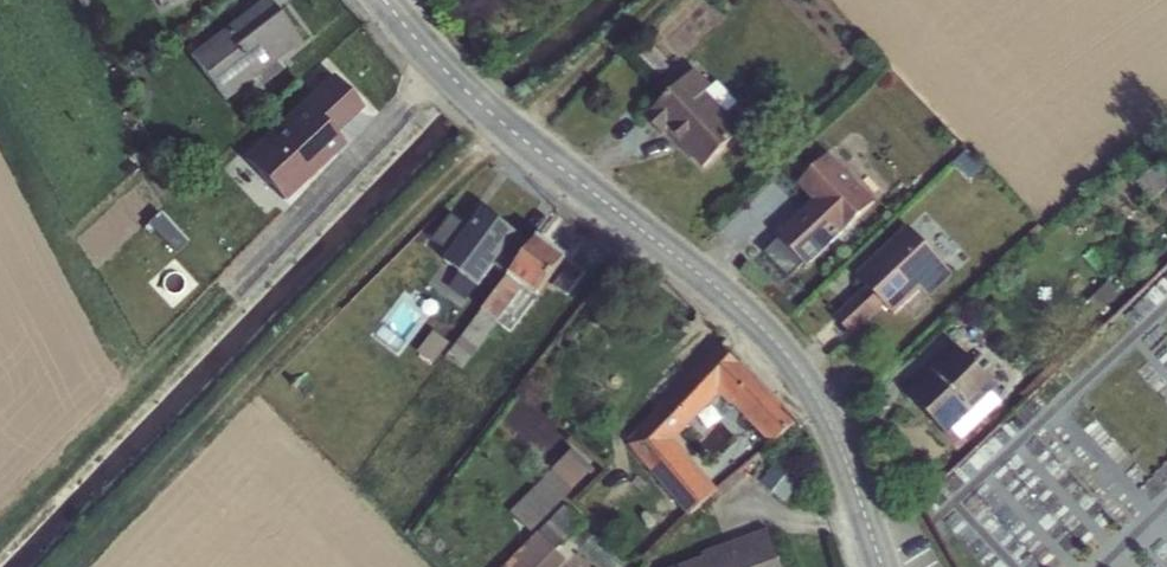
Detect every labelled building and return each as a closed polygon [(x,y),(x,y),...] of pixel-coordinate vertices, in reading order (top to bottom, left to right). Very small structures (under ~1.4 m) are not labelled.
[(189,55),(225,100),(257,77),(264,85),(283,70),(277,62),(301,43),(269,0),(258,0),(189,55)] [(682,81),(673,72),(655,88),(666,98),(643,117),(663,138),(667,134),(703,170),(743,132),(707,94),(712,88),(694,70),(682,81)] [(242,157),(281,201),(343,146),(333,134),(362,108),(333,75),(242,157)] [(761,256),(789,284),(874,203),(828,155),(797,184),(812,201),(775,237),(761,256)] [(446,355),(463,367),(495,325),(511,336),(551,281),(569,296),(585,274),(537,236),(530,242),(483,210),(470,227),(451,215),(434,240),(450,253),(444,264),(480,289),(495,269),(505,276),(446,355)] [(866,288),(834,318),(851,336),(883,305),(893,316),(920,290),(928,299),(953,275),(907,228),(856,277),(866,288)] [(437,329),(423,350),(438,360),(452,339),(437,329)] [(626,444),(688,518),(718,492),(675,441),(719,397),(773,446),(799,422),(753,376),(721,350),(730,339),(722,333),(701,355),(704,359),(626,444)] [(905,392),(950,443),(1002,394),(954,344),(905,392)] [(576,445),(555,468),(577,488),(598,465),(576,445)] [(553,469),(514,509),(535,530),(574,490),(553,469)] [(570,558),(560,549),(587,520),(566,501),(504,566),(561,566),(570,558)] [(768,530),(701,554),(702,558),(679,566),(781,566),(768,530)]
